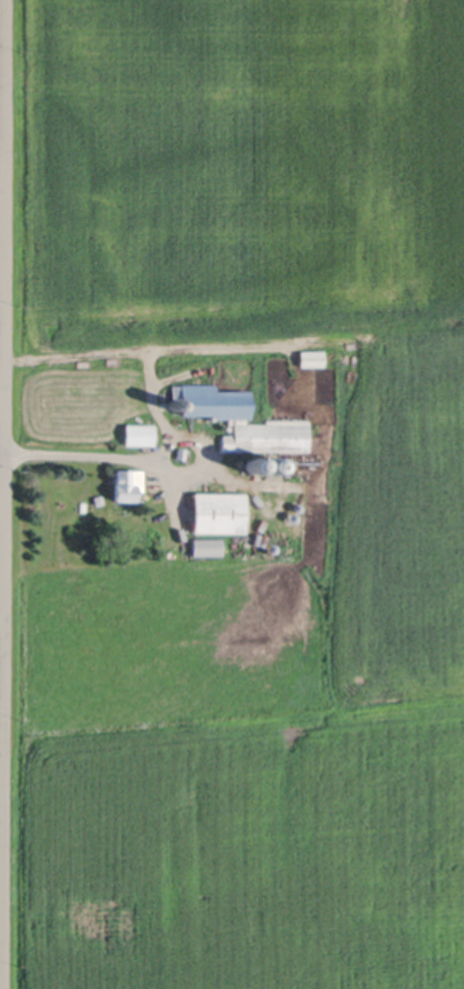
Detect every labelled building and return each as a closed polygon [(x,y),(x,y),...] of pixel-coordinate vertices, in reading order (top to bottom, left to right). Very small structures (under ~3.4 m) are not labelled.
[(324,364),(301,365),(301,350),(323,349),(324,364)] [(250,390),(250,417),(246,417),(246,422),(266,423),(266,419),(309,419),(309,450),(223,449),(223,434),(231,434),(231,428),(234,428),(234,422),(229,422),(229,417),(214,417),(214,414),(181,414),(181,401),(172,401),(173,383),(215,384),(215,390),(250,390)] [(153,425),(153,444),(126,443),(126,424),(153,425)] [(187,448),(185,458),(177,457),(179,446),(187,448)] [(254,457),(255,457),(257,458),(258,458),(259,459),(260,460),(261,461),(261,462),(262,464),(262,465),(262,466),(261,468),(261,469),(260,470),(259,471),(258,472),(257,473),(255,473),(254,473),(253,473),(251,473),(250,472),(249,471),(248,470),(247,469),(247,468),(246,467),(246,465),(246,464),(247,462),(247,461),(248,460),(249,459),(250,458),(251,458),(253,457),(254,457)] [(272,458),(273,458),(275,459),(276,459),(277,460),(278,461),(278,462),(279,463),(279,464),(279,465),(279,467),(279,468),(278,469),(278,470),(277,471),(276,472),(275,472),(273,473),(272,473),(271,473),(270,472),(269,472),(268,471),(267,470),(266,469),(265,468),(265,467),(265,465),(265,464),(265,463),(266,462),(267,461),(268,460),(269,459),(270,459),(271,458),(272,458)] [(142,469),(142,490),(135,490),(135,500),(114,499),(115,469),(142,469)] [(243,492),(243,531),(192,530),(193,491),(243,492)] [(298,503),(299,503),(299,504),(300,504),(301,504),(301,505),(302,506),(302,507),(303,508),(302,509),(302,510),(301,511),(301,512),(300,512),(299,512),(299,513),(298,513),(297,513),(296,512),(295,512),(294,511),(294,510),(293,509),(293,508),(293,507),(294,506),(294,505),(295,504),(296,504),(297,503),(298,503)] [(293,514),(294,514),(295,514),(296,515),(297,516),(297,517),(297,518),(297,519),(297,520),(297,521),(296,522),(295,523),(294,523),(293,523),(292,523),(291,523),(290,523),(290,522),(289,522),(289,521),(288,520),(288,519),(288,518),(288,517),(289,516),(289,515),(290,515),(290,514),(291,514),(292,514),(293,514)] [(221,553),(192,554),(192,536),(220,536),(221,553)] [(272,544),(273,545),(274,545),(275,546),(276,546),(276,547),(277,548),(277,549),(277,550),(277,551),(276,552),(276,553),(275,553),(274,554),(273,555),(272,555),(271,555),(270,554),(269,554),(269,553),(268,553),(268,552),(267,551),(267,550),(267,549),(267,548),(268,547),(268,546),(269,546),(269,545),(270,545),(271,545),(272,544)]
